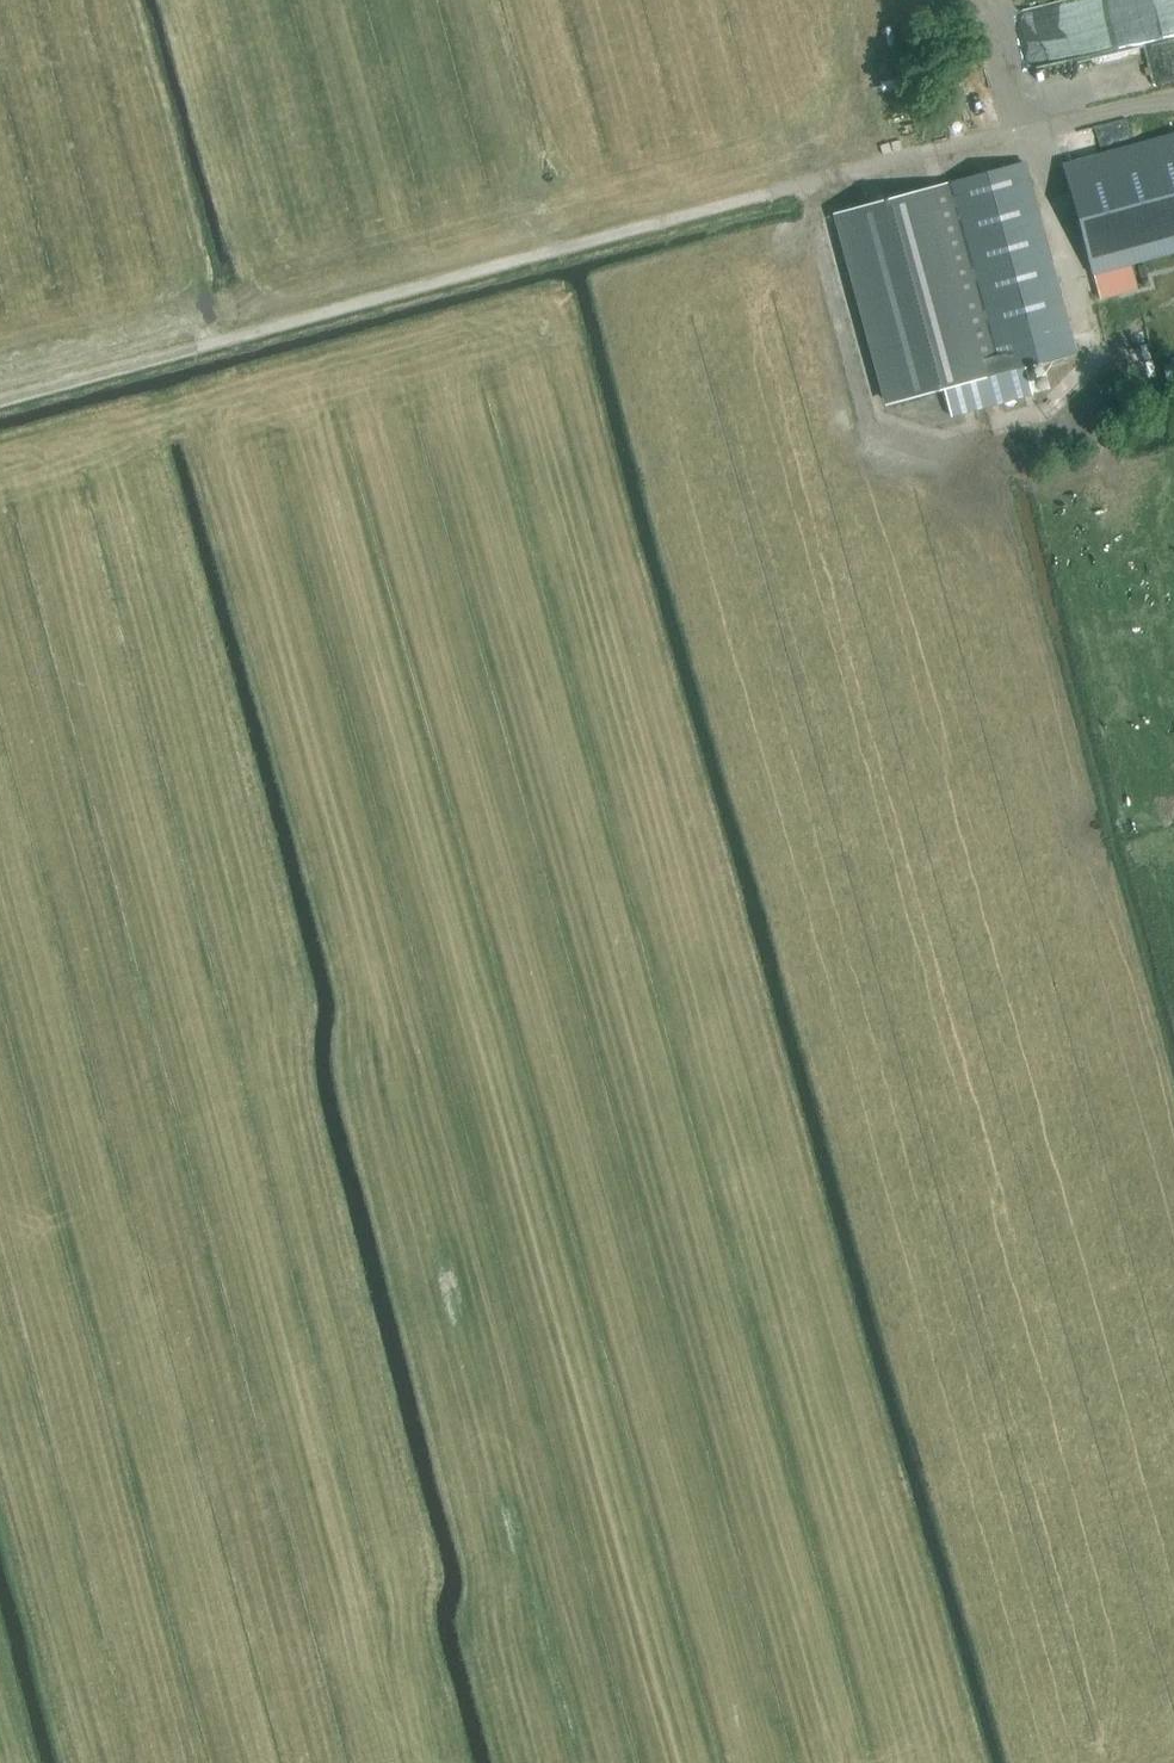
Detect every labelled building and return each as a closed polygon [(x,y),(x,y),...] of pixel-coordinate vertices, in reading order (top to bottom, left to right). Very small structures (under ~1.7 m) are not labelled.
[(1061,165),(1096,290),(1089,292),(1093,304),(1127,295),(1119,267),(1173,252),(1173,133),(1061,165)] [(889,405),(1077,353),(1024,161),(837,213),(889,405)]
